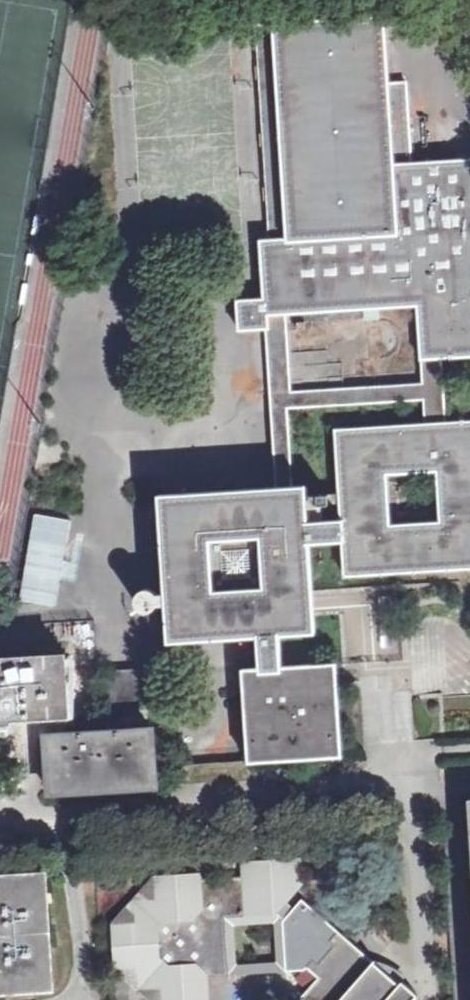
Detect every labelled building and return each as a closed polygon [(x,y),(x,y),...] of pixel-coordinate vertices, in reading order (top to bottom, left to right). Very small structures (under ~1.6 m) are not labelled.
[(285,242),(415,234),(411,163),(408,101),(390,102),(389,83),(387,51),(385,15),(272,22),(285,242)] [(390,102),(408,101),(407,82),(389,83),(390,102)] [(260,241),(263,299),(238,300),(240,330),(269,328),(268,314),(287,313),(418,306),(421,359),(440,357),(469,356),(469,159),(411,163),(415,234),(285,242),(279,239),(260,241)] [(268,314),(269,328),(279,489),(291,488),(286,407),(424,399),(425,424),(444,423),(440,357),(421,359),(423,383),(291,391),(287,313),(268,314)] [(282,667),(280,634),(316,632),(314,599),(310,542),(343,540),(346,576),(469,568),(469,421),(444,423),(425,424),(337,430),(343,519),(307,521),(305,487),(291,488),(279,489),(162,496),(172,641),(257,636),(259,666),(241,667),(247,761),(249,761),(249,762),(342,756),(336,663),(282,667)] [(9,723),(8,716),(69,713),(66,657),(0,661),(0,724),(9,723)] [(154,767),(152,728),(101,731),(73,732),(48,735),(52,794),(87,792),(103,791),(156,787),(154,767)] [(154,876),(156,899),(151,899),(141,891),(126,909),(134,917),(135,922),(113,924),(116,969),(138,968),(139,991),(162,989),(162,999),(209,999),(207,977),(230,975),(230,973),(229,968),(226,923),(225,918),(275,914),(302,884),(300,858),(244,861),(245,876),(239,877),(229,877),(200,879),(200,873),(154,876)] [(54,985),(47,875),(0,878),(0,988),(54,985)] [(154,876),(141,891),(151,899),(156,899),(154,876)] [(302,884),(275,914),(225,918),(226,923),(229,968),(230,973),(230,975),(237,974),(279,971),(287,970),(283,921),(303,899),(302,884)] [(416,998),(418,996),(402,982),(402,983),(400,985),(374,962),(303,899),(283,921),(287,970),(306,970),(307,968),(319,977),(302,997),(306,999),(416,999),(416,998)] [(126,909),(113,924),(135,922),(134,917),(126,909)] [(375,961),(374,962),(400,985),(402,983),(375,961)] [(139,991),(138,968),(116,969),(139,991)] [(162,989),(139,991),(150,999),(162,999),(162,989)]
